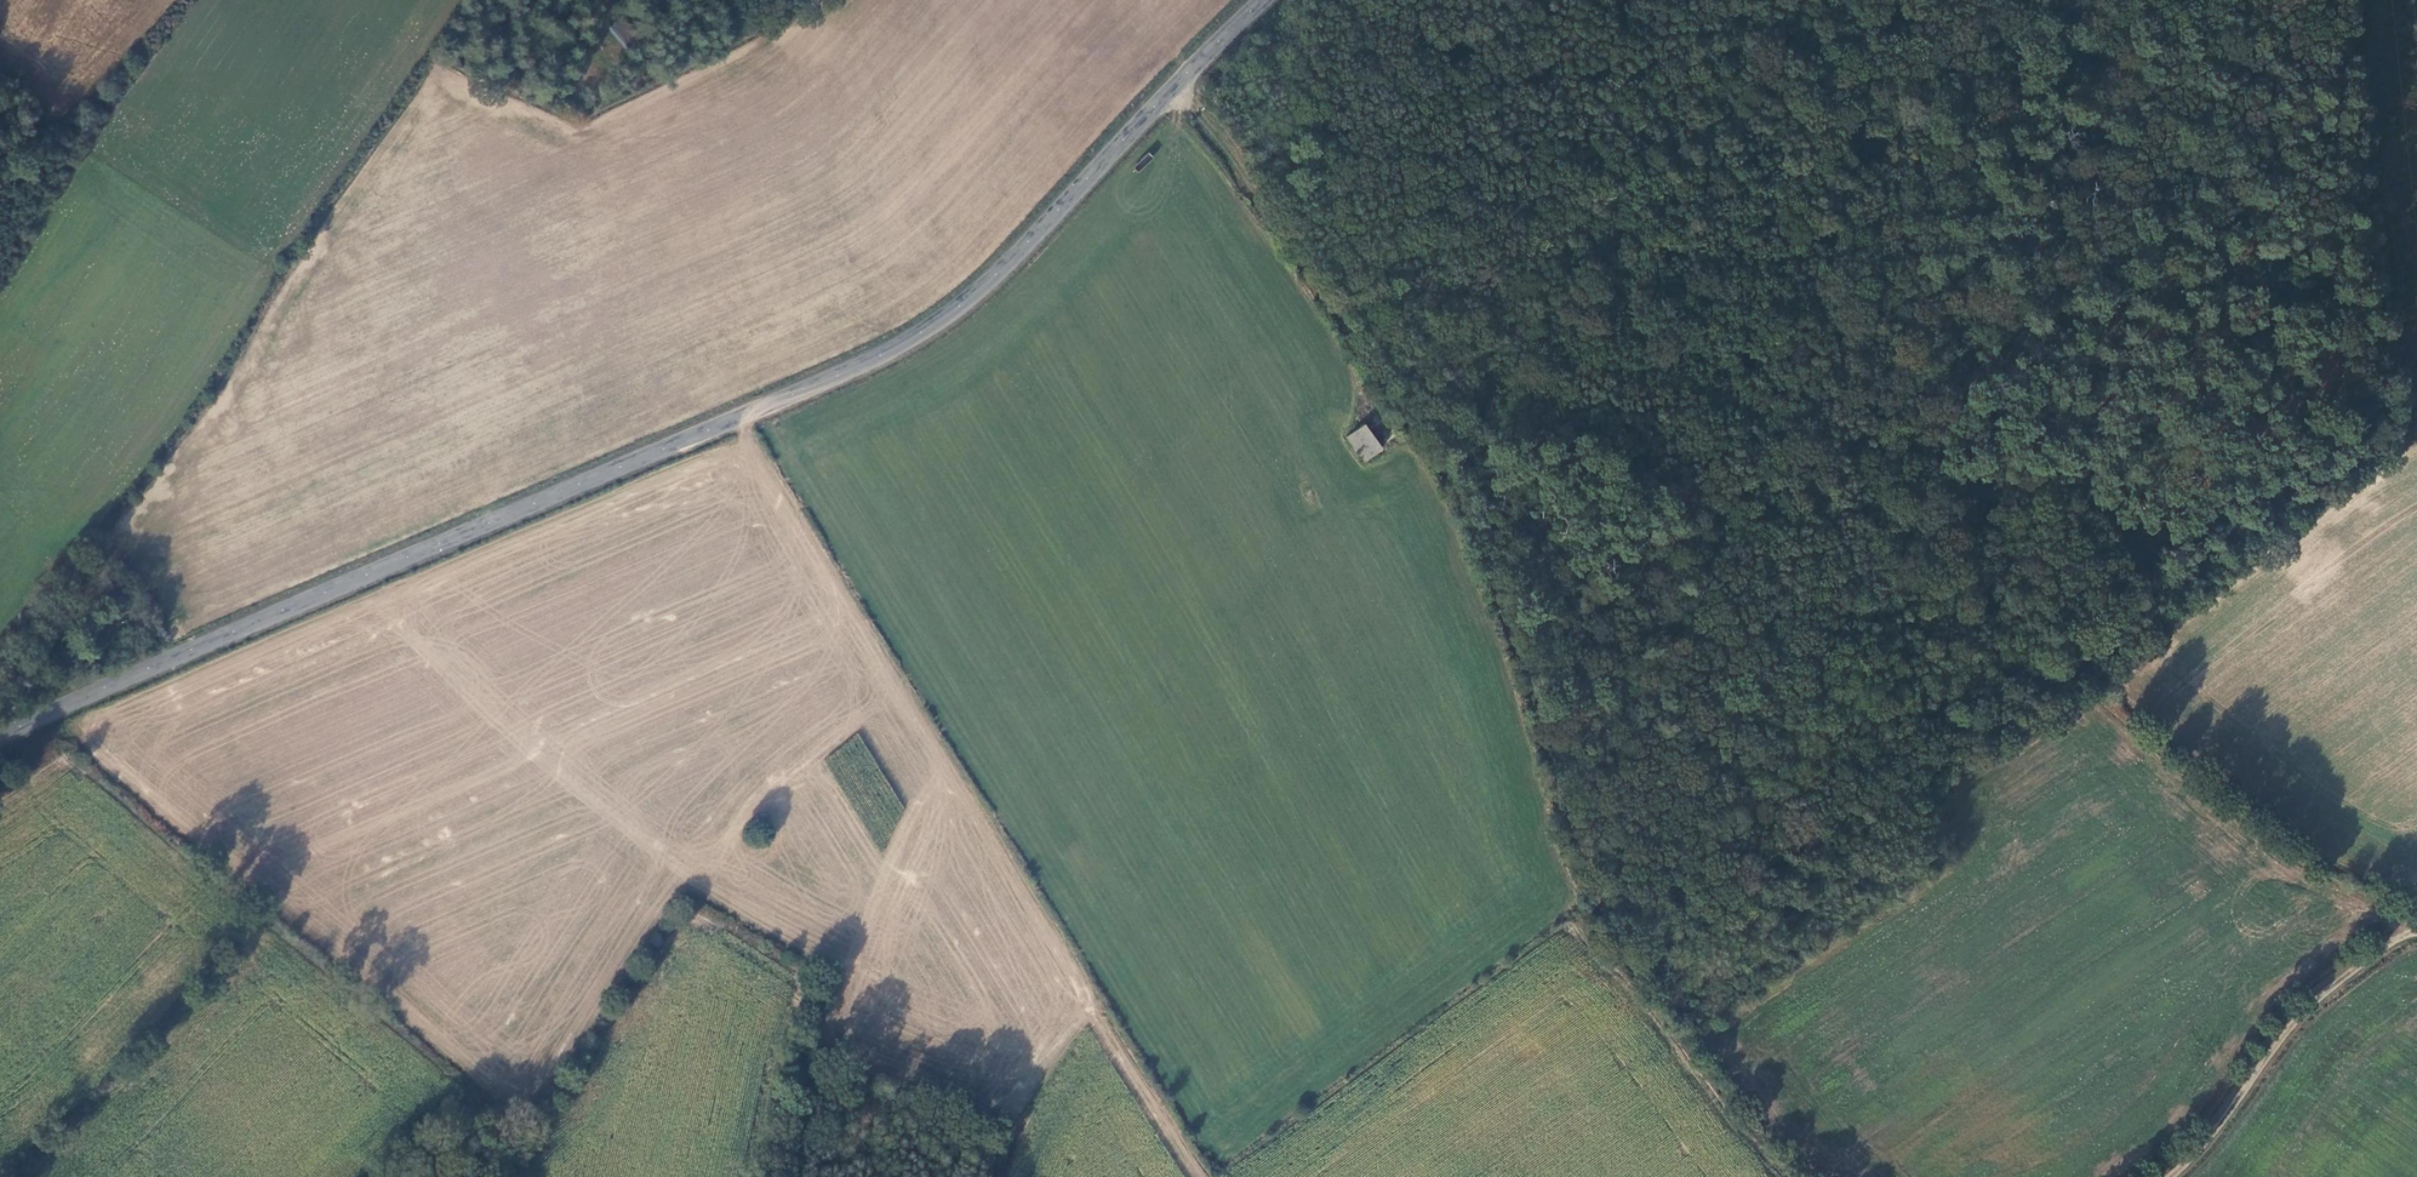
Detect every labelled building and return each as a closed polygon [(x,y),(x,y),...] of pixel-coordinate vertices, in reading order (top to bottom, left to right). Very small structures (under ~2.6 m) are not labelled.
[(1365,423),(1345,437),(1364,463),(1384,449),(1365,423)]
